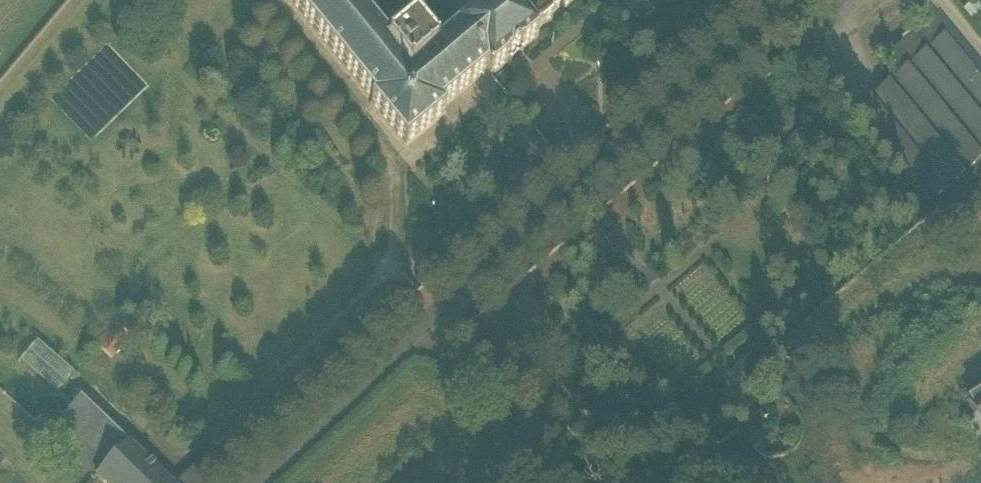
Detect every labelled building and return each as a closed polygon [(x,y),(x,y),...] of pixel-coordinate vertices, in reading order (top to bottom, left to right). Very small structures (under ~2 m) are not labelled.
[(473,19),(434,52),(413,27),(390,46),(355,2),(358,0),(288,0),(373,102),(371,104),(406,147),(445,114),(442,109),(486,72),(490,77),(508,62),(510,65),(523,54),(521,51),(539,36),(536,33),(576,0),(457,0),(473,19)] [(970,6),(980,18),(980,17),(980,0),(977,0),(970,6)] [(857,113),(937,208),(980,171),(980,170),(976,164),(980,160),(980,73),(935,19),(890,57),(904,73),(857,113)] [(410,299),(402,290),(388,303),(397,312),(410,299)] [(113,360),(133,338),(116,323),(96,344),(113,360)] [(56,393),(75,373),(39,338),(20,358),(56,393)] [(97,412),(81,397),(59,422),(46,411),(36,422),(65,448),(97,412)] [(970,407),(980,425),(980,401),(970,407)] [(128,442),(97,476),(104,482),(170,482),(128,442)]
